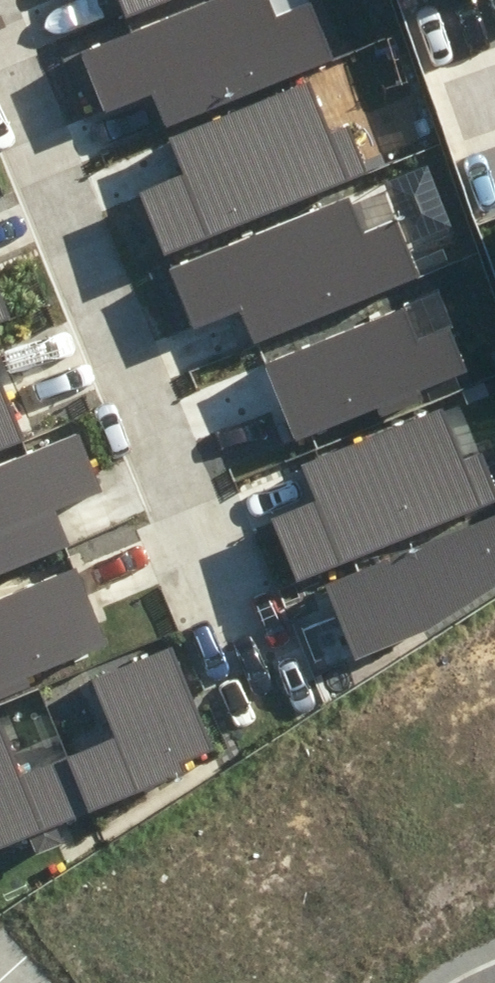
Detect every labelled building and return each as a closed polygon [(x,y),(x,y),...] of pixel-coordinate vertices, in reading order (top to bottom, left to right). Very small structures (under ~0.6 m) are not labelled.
[(87,46),(111,107),(158,89),(168,115),(336,50),(316,0),(298,0),(274,10),(270,0),(204,0),(87,46)] [(121,11),(148,0),(117,0),(121,11)] [(184,164),(150,177),(170,230),(362,158),(347,117),(329,124),(309,71),(169,123),(184,164)] [(340,194),(166,262),(190,323),(236,305),(247,331),(414,266),(392,210),(352,226),(340,194)] [(16,306),(0,268),(0,312),(16,306)] [(257,353),(285,429),(472,361),(455,316),(410,333),(398,301),(257,353)] [(21,429),(0,372),(0,436),(21,429)] [(315,497),(281,509),(300,562),(493,491),(478,450),(460,456),(440,404),(300,456),(315,497)] [(75,531),(61,492),(96,479),(80,435),(0,463),(0,557),(75,531)] [(328,572),(360,641),(392,630),(494,567),(494,506),(328,572)] [(34,671),(29,658),(98,633),(74,568),(0,595),(0,684),(34,671)] [(173,759),(208,747),(171,644),(93,672),(112,722),(72,737),(95,799),(177,769),(173,759)] [(2,837),(83,807),(61,745),(21,760),(3,709),(0,710),(0,832),(2,837)]
